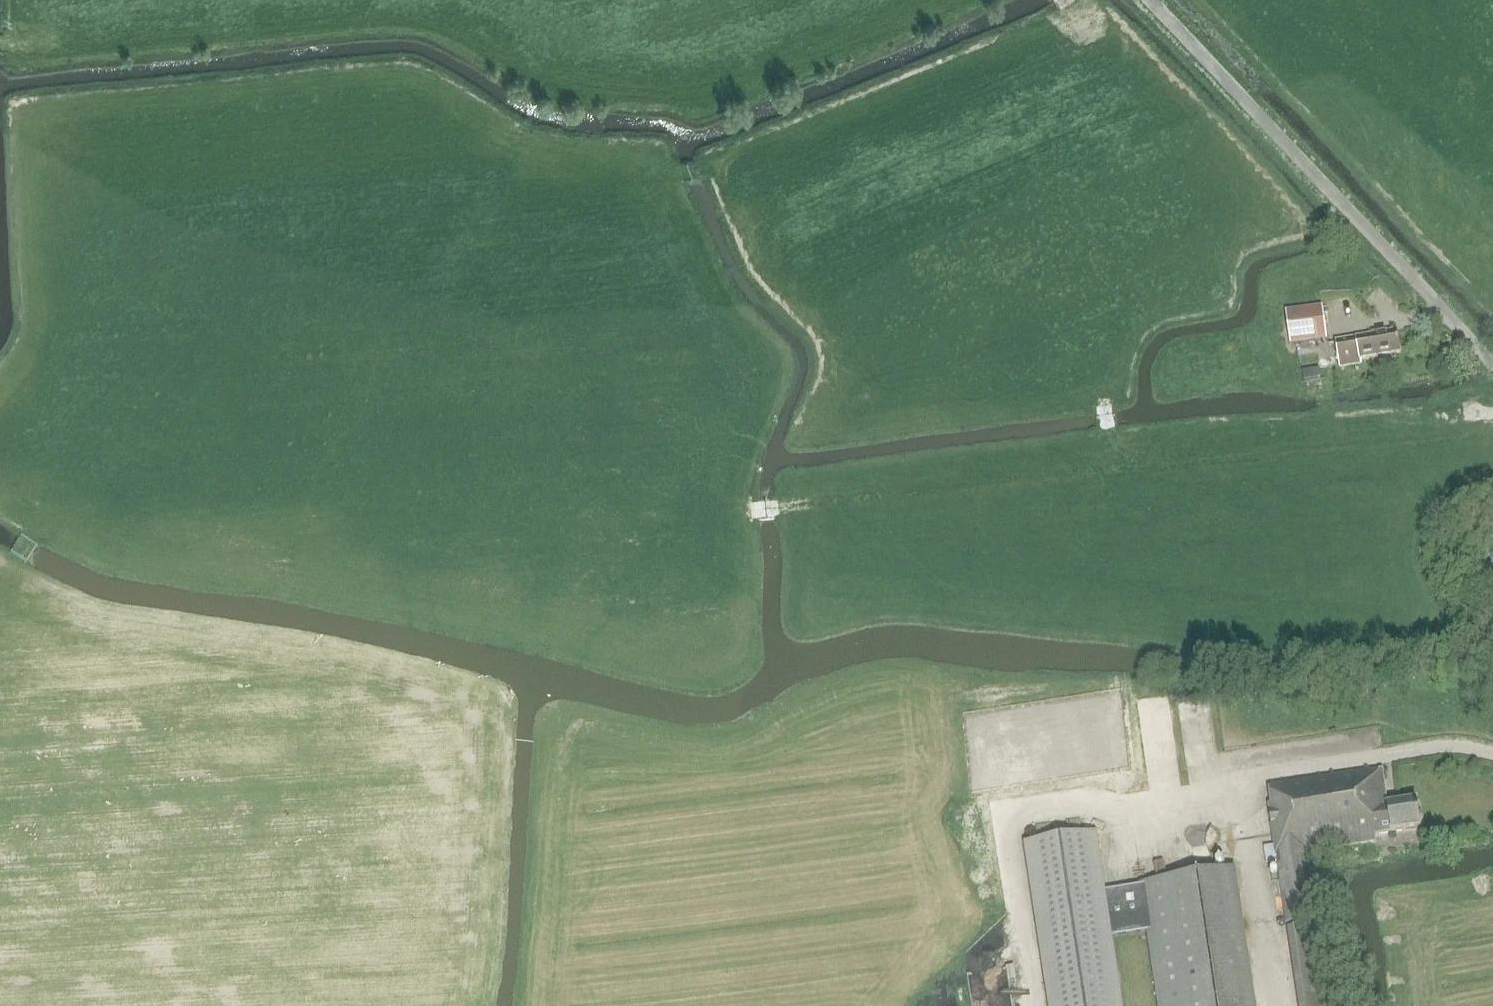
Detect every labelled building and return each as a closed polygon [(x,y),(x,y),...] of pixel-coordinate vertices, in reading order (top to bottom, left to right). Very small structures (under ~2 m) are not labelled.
[(1297,349),(1328,343),(1321,307),(1320,297),(1301,300),(1301,310),(1292,311),(1297,349)] [(1363,358),(1400,352),(1396,330),(1334,342),(1339,367),(1364,362),(1363,358)] [(1375,835),(1421,828),(1417,801),(1388,806),(1383,769),(1269,786),(1271,804),(1268,804),(1275,846),(1264,847),(1266,864),(1277,862),(1286,923),(1317,919),(1307,851),(1376,841),(1375,835)] [(1235,869),(1139,883),(1140,886),(1105,891),(1096,833),(1024,844),(1049,1005),(1122,1005),(1111,935),(1146,930),(1158,1005),(1255,1005),(1235,869)] [(1290,928),(1301,1005),(1330,1005),(1317,924),(1290,928)] [(1014,965),(1006,966),(1008,981),(1016,980),(1014,965)]
